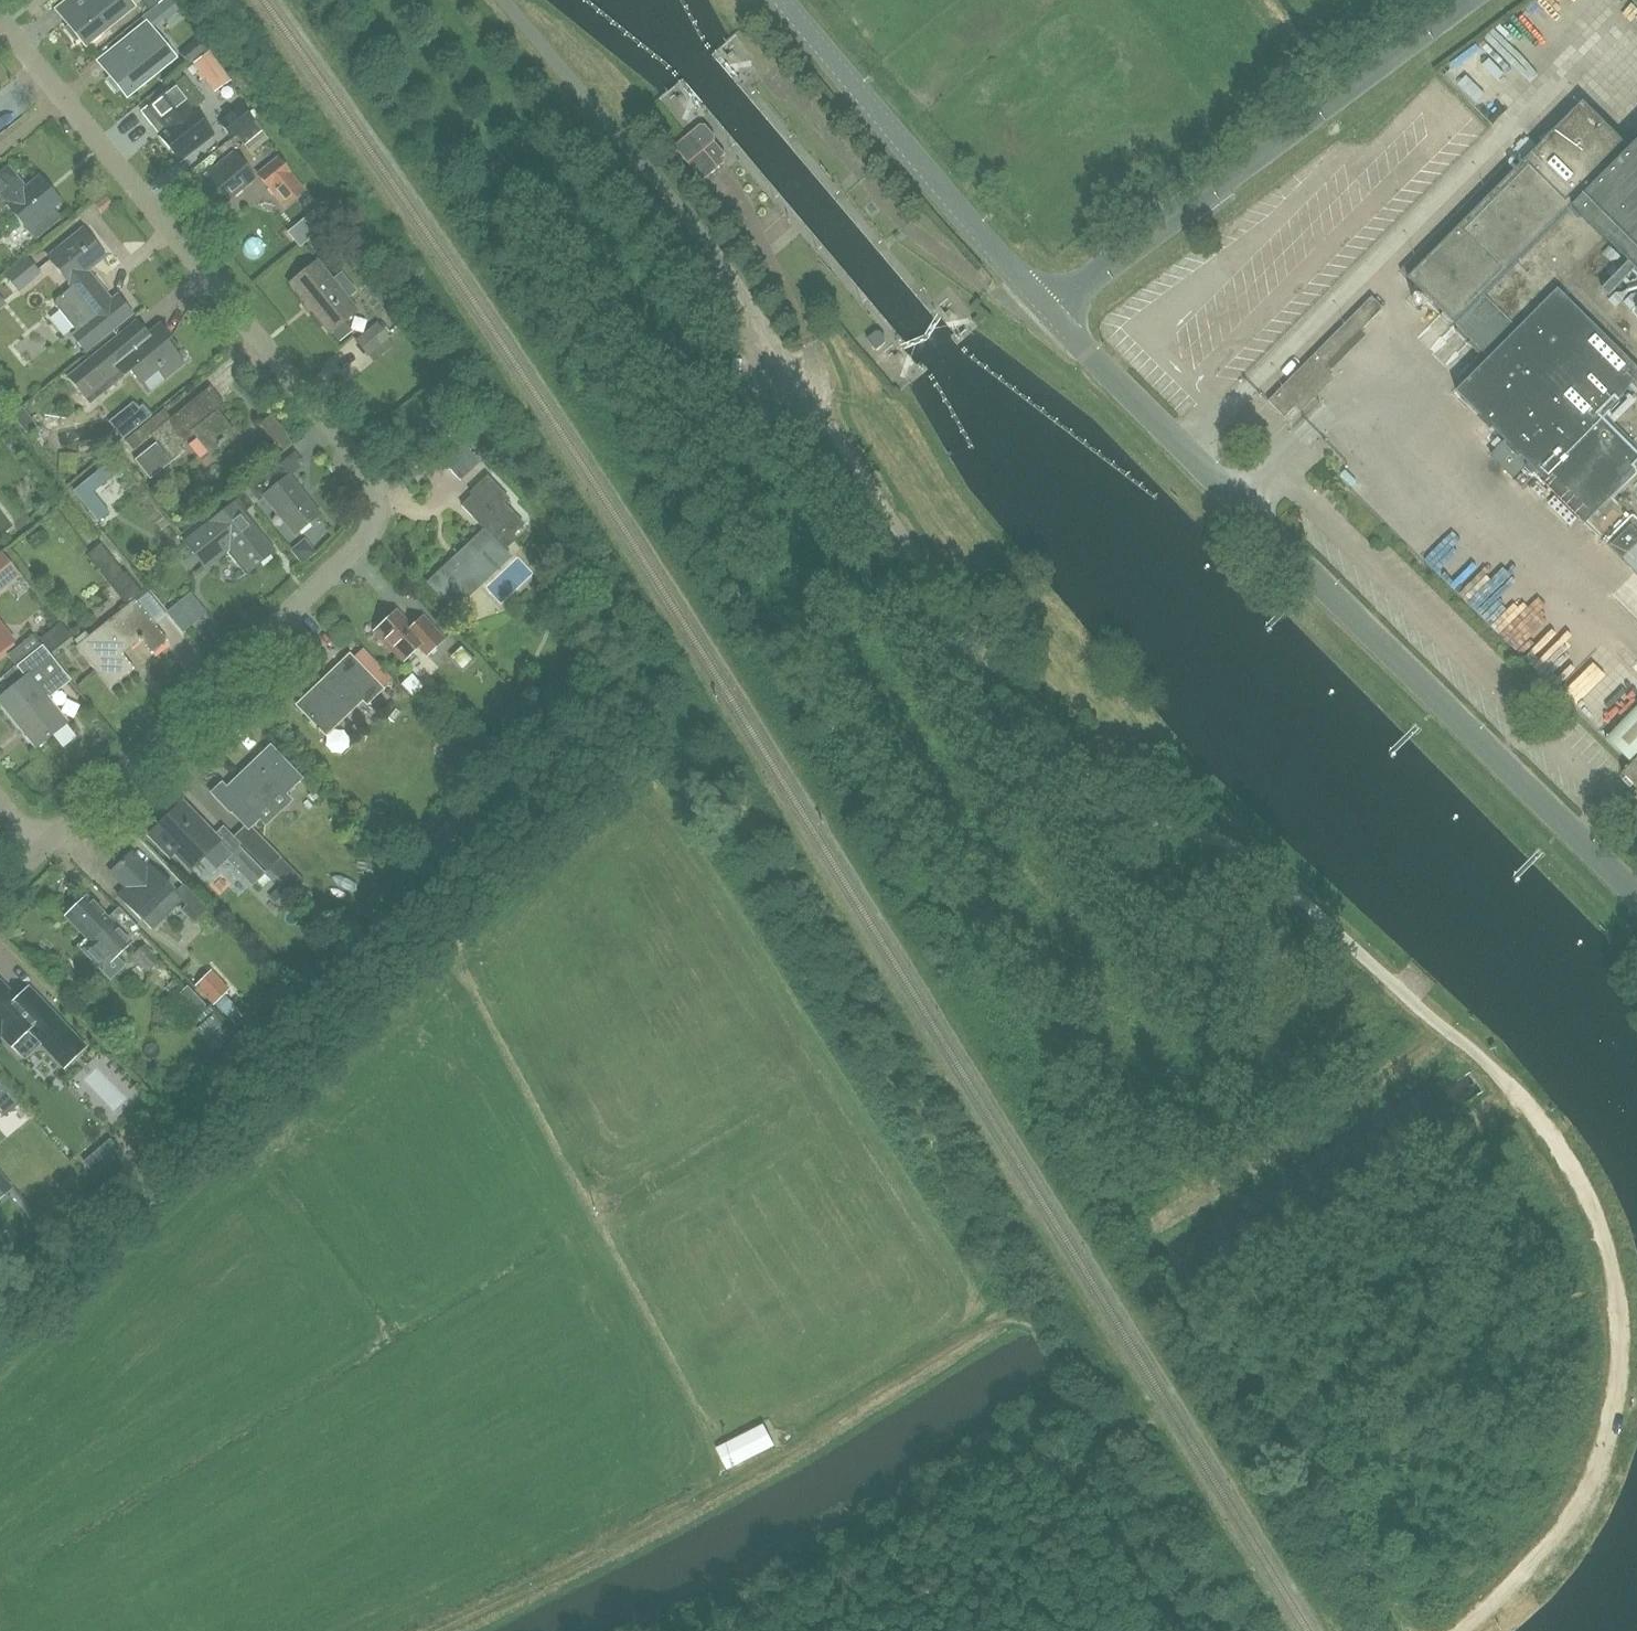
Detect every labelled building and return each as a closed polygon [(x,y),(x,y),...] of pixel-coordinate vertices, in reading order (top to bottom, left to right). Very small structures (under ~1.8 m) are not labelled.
[(95,1),(68,23),(70,26),(65,30),(76,43),(81,39),(87,46),(135,7),(129,0),(95,0),(95,1)] [(148,23),(127,40),(137,53),(109,75),(112,77),(108,81),(118,94),(122,91),(128,97),(176,58),(148,23)] [(188,64),(207,49),(200,38),(180,54),(188,64)] [(210,52),(208,53),(194,63),(211,88),(227,78),(210,52)] [(165,129),(158,134),(178,161),(212,134),(192,109),(202,102),(183,78),(140,112),(153,128),(160,122),(165,129)] [(1619,553),(1636,571),(1636,137),(1630,145),(1585,99),(1550,134),(1408,276),(1489,358),(1457,390),(1528,461),(1525,465),(1532,472),(1535,468),(1619,553)] [(219,123),(231,138),(255,120),(243,104),(219,123)] [(247,150),(264,136),(253,122),(236,136),(247,150)] [(703,181),(725,163),(721,158),(725,155),(715,142),(715,137),(706,126),(700,126),(688,135),(675,147),(703,181)] [(218,209),(254,180),(232,153),(209,172),(213,176),(199,187),(218,209)] [(258,175),(285,208),(305,192),(278,159),(258,175)] [(61,219),(52,209),(60,202),(39,177),(25,189),(7,167),(0,173),(0,207),(2,209),(7,205),(35,240),(61,219)] [(316,209),(300,222),(313,237),(329,224),(316,209)] [(80,329),(93,345),(131,313),(118,297),(111,303),(86,271),(104,256),(83,231),(49,258),(72,287),(56,300),(56,306),(74,329),(80,329)] [(17,292),(38,275),(26,258),(4,275),(17,292)] [(341,274),(332,281),(317,263),(290,285),(330,333),(357,311),(347,299),(355,291),(341,274)] [(1373,297),(1317,353),(1270,400),(1287,417),(1311,392),(1334,370),(1328,364),(1384,309),(1373,297)] [(165,380),(183,365),(166,344),(171,339),(160,325),(130,349),(120,337),(69,377),(90,404),(132,371),(142,384),(158,371),(165,380)] [(357,343),(368,355),(388,337),(377,325),(357,343)] [(876,333),(867,340),(877,351),(885,344),(886,339),(881,333),(876,333)] [(150,480),(184,452),(180,447),(197,433),(213,452),(224,443),(223,441),(233,433),(212,407),(220,400),(211,388),(168,423),(160,413),(126,441),(133,450),(151,435),(157,442),(135,460),(150,480)] [(22,408),(12,417),(25,433),(35,425),(22,408)] [(460,442),(441,461),(460,481),(480,463),(460,442)] [(280,465),(266,476),(250,489),(258,500),(264,495),(295,534),(319,515),(288,476),(280,465)] [(189,542),(207,564),(229,546),(249,571),(277,548),(246,509),(253,504),(238,486),(222,500),(229,508),(214,520),(215,521),(189,542)] [(503,549),(515,538),(471,491),(458,503),(483,530),(425,584),(447,607),(473,582),(479,588),(511,558),(503,549)] [(108,585),(122,574),(88,530),(79,538),(90,552),(84,556),(108,585)] [(7,560),(3,554),(0,557),(0,591),(19,575),(7,560)] [(151,655),(167,642),(134,601),(89,638),(85,633),(74,642),(78,647),(76,649),(110,691),(135,671),(121,653),(138,639),(151,655)] [(395,612),(374,632),(402,662),(418,647),(426,656),(442,641),(421,618),(410,629),(395,612)] [(13,642),(0,626),(0,652),(13,642)] [(48,698),(70,680),(42,646),(16,667),(25,678),(0,698),(0,704),(35,748),(67,722),(48,698)] [(27,655),(20,646),(7,656),(14,665),(27,655)] [(367,704),(382,690),(349,656),(297,706),(325,735),(363,700),(367,704)] [(1606,738),(1633,763),(1631,765),(1623,773),(1624,774),(1636,787),(1636,788),(1636,708),(1606,738)] [(228,815),(230,813),(247,832),(300,782),(269,750),(226,791),(220,786),(210,796),(228,815)] [(251,886),(252,885),(259,892),(270,882),(237,847),(229,855),(181,805),(150,835),(171,856),(175,852),(190,868),(202,856),(211,865),(216,860),(221,865),(226,859),(251,886)] [(174,894),(171,892),(149,868),(146,871),(130,855),(111,874),(126,890),(117,898),(140,922),(150,931),(181,901),(174,894)] [(281,886),(292,897),(306,882),(298,875),(281,858),(267,872),(281,886)] [(174,894),(181,901),(185,907),(180,911),(193,924),(206,911),(182,886),(174,894)] [(292,897),(281,886),(269,897),(281,909),(292,897)] [(111,923),(107,919),(86,897),(76,907),(73,904),(65,911),(68,914),(64,918),(88,943),(82,949),(96,964),(109,951),(116,958),(130,944),(110,924),(111,923)] [(147,974),(161,961),(145,945),(132,958),(147,974)] [(214,1004),(228,990),(211,971),(196,985),(214,1004)] [(73,1035),(29,989),(17,1000),(0,983),(0,1035),(1,1034),(11,1045),(28,1029),(52,1055),(73,1035)] [(192,1017),(204,1006),(187,988),(176,999),(192,1017)] [(4,1118),(19,1105),(0,1081),(0,1114),(4,1118)] [(764,1426),(717,1450),(716,1450),(727,1472),(728,1472),(775,1448),(764,1426)]
